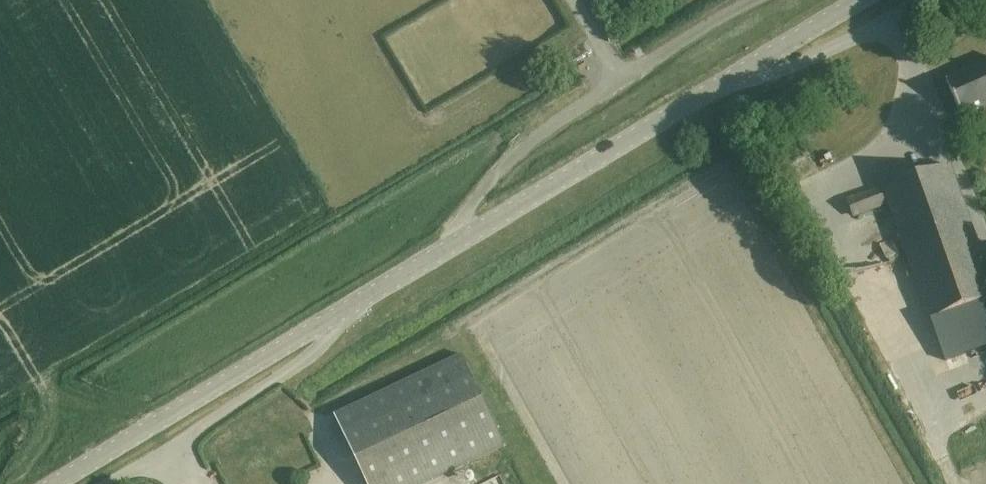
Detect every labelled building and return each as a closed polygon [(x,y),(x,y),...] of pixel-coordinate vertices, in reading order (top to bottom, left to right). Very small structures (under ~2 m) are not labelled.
[(946,81),(955,100),(963,118),(983,108),(985,115),(985,63),(946,81)] [(945,361),(985,346),(985,303),(985,302),(985,272),(949,166),(884,189),(945,361)] [(849,201),(854,216),(885,206),(879,191),(849,201)] [(367,483),(426,483),(505,447),(463,357),(335,417),(367,483)] [(513,469),(479,483),(520,483),(513,469)]
